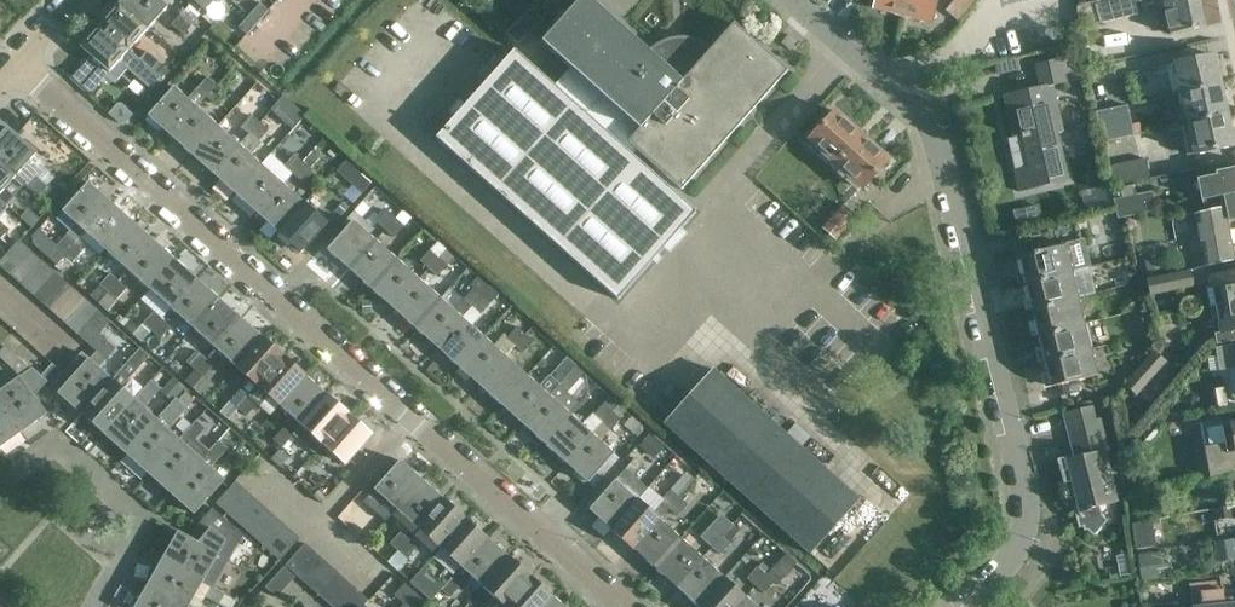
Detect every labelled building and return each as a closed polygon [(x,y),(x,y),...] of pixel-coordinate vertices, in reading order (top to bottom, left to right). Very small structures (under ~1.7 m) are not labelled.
[(120,3),(149,29),(169,6),(162,0),(123,0),(120,3)] [(214,27),(234,3),(230,0),(183,0),(214,27)] [(592,0),(580,0),(542,42),(571,68),(640,129),(629,142),(637,150),(745,31),(735,23),(711,49),(705,45),(699,42),(694,41),(690,40),(679,39),(673,40),(667,42),(663,44),(655,49),(651,53),(592,0)] [(831,4),(843,15),(856,0),(834,0),(831,4)] [(904,14),(907,0),(876,0),(874,6),(904,14)] [(904,14),(933,21),(938,0),(907,0),(904,14)] [(946,10),(958,21),(977,0),(955,0),(946,10)] [(1097,4),(1096,1),(1077,6),(1080,29),(1148,11),(1145,0),(1113,0),(1097,4)] [(1206,26),(1200,0),(1181,0),(1164,4),(1171,34),(1206,26)] [(266,9),(258,2),(251,11),(250,11),(258,18),(259,18),(266,9)] [(149,29),(120,3),(101,25),(129,50),(149,29)] [(533,9),(507,33),(518,45),(545,21),(533,9)] [(259,18),(251,11),(250,11),(243,19),(251,26),(258,18),(259,18)] [(192,27),(180,16),(172,25),(184,36),(192,27)] [(129,50),(101,25),(81,47),(109,73),(120,61),(151,89),(160,78),(152,71),(140,60),(129,50)] [(1034,31),(1035,42),(1062,40),(1061,29),(1034,31)] [(745,31),(637,150),(683,190),(789,71),(745,31)] [(637,150),(629,142),(640,129),(571,68),(555,86),(515,50),(436,138),(525,217),(618,300),(697,212),(689,205),(632,155),(637,150)] [(140,60),(152,71),(160,62),(148,51),(140,60)] [(1175,63),(1182,94),(1222,86),(1215,55),(1175,63)] [(1071,82),(1066,58),(1036,65),(1041,88),(1003,96),(1013,137),(1022,135),(1029,166),(1014,170),(1019,192),(1069,180),(1058,132),(1063,131),(1053,86),(1071,82)] [(81,65),(72,76),(91,93),(101,82),(81,65)] [(217,83),(171,135),(193,154),(219,125),(198,107),(207,96),(215,104),(226,92),(238,78),(230,72),(219,85),(217,83)] [(148,115),(171,135),(217,83),(209,76),(189,99),(174,86),(148,115)] [(1222,86),(1182,94),(1188,124),(1228,116),(1222,86)] [(1127,105),(1098,111),(1105,142),(1133,136),(1127,105)] [(809,139),(827,156),(854,126),(836,110),(809,139)] [(249,134),(264,117),(259,113),(255,117),(252,115),(241,127),(249,134)] [(1228,116),(1188,124),(1195,155),(1234,146),(1228,116)] [(259,143),(270,131),(274,125),(265,117),(265,118),(264,117),(249,134),(259,143)] [(219,125),(193,154),(214,173),(240,144),(219,125)] [(854,126),(827,156),(844,172),(871,142),(854,126)] [(0,138),(0,159),(18,175),(38,153),(10,128),(0,138)] [(871,142),(844,172),(863,188),(890,159),(871,142)] [(240,144),(214,173),(236,193),(262,163),(240,144)] [(295,154),(285,166),(292,173),(303,161),(295,154)] [(8,205),(27,184),(18,175),(0,159),(0,198),(8,205)] [(1109,167),(1113,186),(1149,178),(1145,160),(1109,167)] [(303,161),(292,173),(302,181),(313,169),(303,161)] [(262,163),(236,193),(258,212),(284,182),(262,163)] [(1218,177),(1193,182),(1195,193),(1203,191),(1205,200),(1234,193),(1234,168),(1216,172),(1218,177)] [(48,187),(36,176),(28,185),(41,196),(48,187)] [(284,182),(258,212),(279,231),(305,202),(294,191),(296,189),(287,181),(285,184),(284,182)] [(84,231),(110,202),(88,182),(61,211),(76,224),(58,245),(40,229),(39,228),(32,236),(33,243),(48,257),(55,263),(75,242),(84,231)] [(1153,191),(1114,199),(1118,219),(1158,211),(1153,191)] [(339,193),(328,205),(338,213),(348,201),(339,193)] [(1205,200),(1208,212),(1195,214),(1204,252),(1186,256),(1188,268),(1234,258),(1234,254),(1228,220),(1234,219),(1234,193),(1205,200)] [(132,221),(110,202),(84,231),(106,251),(132,221)] [(305,202),(279,231),(302,251),(328,222),(305,202)] [(835,234),(856,212),(846,202),(825,224),(835,234)] [(396,217),(388,211),(378,223),(385,229),(396,217)] [(396,217),(385,229),(395,238),(406,226),(396,217)] [(327,249),(350,269),(376,239),(354,219),(327,249)] [(154,240),(132,221),(106,251),(127,270),(154,240)] [(0,222),(0,237),(2,239),(10,230),(0,222)] [(1025,283),(1074,271),(1089,267),(1078,223),(1014,239),(1015,241),(1019,240),(1023,256),(1019,257),(1025,283)] [(376,239),(350,269),(372,288),(398,258),(376,239)] [(440,241),(438,243),(434,239),(430,243),(434,247),(431,249),(421,261),(428,268),(447,247),(440,241)] [(1,265),(11,273),(31,250),(20,240),(0,262),(0,264),(1,265)] [(175,260),(154,240),(127,270),(149,289),(175,260)] [(84,250),(75,242),(55,263),(57,265),(56,267),(63,273),(84,250)] [(447,247),(428,268),(438,277),(456,258),(447,250),(448,249),(447,247)] [(31,250),(11,273),(23,284),(43,261),(31,250)] [(398,258),(372,288),(393,307),(420,278),(398,258)] [(197,279),(175,260),(149,289),(171,309),(197,279)] [(43,261),(23,284),(34,294),(55,271),(43,261)] [(1196,287),(1192,270),(1147,279),(1150,296),(1196,287)] [(55,271),(34,294),(45,304),(65,281),(55,271)] [(1074,271),(1025,283),(1032,309),(1080,297),(1074,271)] [(1210,276),(1211,287),(1206,288),(1210,306),(1217,305),(1234,302),(1234,272),(1210,276)] [(111,273),(100,285),(91,296),(98,303),(119,280),(111,273)] [(441,297),(415,327),(437,346),(489,287),(489,286),(479,277),(471,286),(474,289),(466,298),(463,296),(453,307),(441,297)] [(420,278),(393,307),(415,327),(441,297),(420,278)] [(219,298),(197,279),(171,309),(193,328),(219,298)] [(119,280),(98,303),(100,304),(109,293),(118,301),(129,288),(119,280)] [(65,281),(45,304),(56,314),(76,291),(65,281)] [(489,287),(437,346),(458,365),(485,336),(474,326),(483,315),(482,314),(492,303),(493,304),(501,295),(491,287),(491,288),(489,287)] [(76,291),(56,314),(67,323),(87,300),(76,291)] [(1080,297),(1032,309),(1038,334),(1086,322),(1080,297)] [(241,318),(219,298),(193,328),(215,347),(241,318)] [(87,300),(67,323),(78,333),(98,310),(87,300)] [(1217,305),(1219,320),(1218,321),(1220,334),(1234,331),(1234,302),(1217,305)] [(98,310),(78,333),(91,345),(101,334),(111,322),(98,310)] [(162,318),(154,312),(144,324),(152,331),(162,318)] [(162,318),(152,331),(161,339),(172,327),(162,318)] [(263,337),(241,318),(215,347),(236,367),(263,337)] [(485,336),(458,365),(480,385),(533,326),(524,319),(508,337),(505,334),(495,345),(485,336)] [(1086,322),(1038,334),(1044,360),(1093,348),(1086,322)] [(533,326),(480,385),(502,404),(528,374),(508,356),(516,346),(525,354),(542,334),(533,326)] [(89,359),(72,379),(64,373),(54,384),(62,390),(59,393),(82,414),(112,380),(100,369),(117,349),(101,334),(91,345),(98,352),(90,360),(89,359)] [(284,356),(263,337),(236,367),(250,379),(241,389),(231,401),(238,408),(284,356)] [(1215,347),(1219,372),(1234,369),(1234,344),(1215,347)] [(0,393),(0,400),(23,433),(48,415),(35,395),(47,381),(6,345),(0,352),(0,358),(22,377),(0,393)] [(112,380),(82,414),(104,434),(135,400),(122,389),(140,369),(138,367),(143,363),(145,365),(152,357),(141,348),(130,360),(112,380)] [(1093,348),(1044,360),(1051,387),(1100,375),(1093,348)] [(206,357),(198,350),(187,363),(195,370),(206,357)] [(1138,396),(1168,362),(1155,350),(1124,385),(1138,396)] [(306,376),(284,356),(238,408),(248,417),(259,404),(250,397),(259,387),(280,405),(306,376)] [(206,357),(195,370),(205,378),(215,366),(206,357)] [(528,374),(502,404),(523,423),(569,372),(562,365),(542,387),(528,374)] [(569,372),(523,423),(545,443),(572,413),(559,402),(568,392),(569,392),(586,373),(577,365),(570,373),(569,372)] [(716,368),(667,424),(812,553),(862,497),(716,368)] [(135,400),(104,434),(127,453),(157,419),(145,409),(162,389),(161,388),(169,379),(161,372),(153,381),(152,380),(135,400)] [(328,395),(306,376),(280,405),(302,425),(328,395)] [(603,389),(597,385),(583,400),(589,405),(603,389)] [(157,419),(127,453),(149,473),(179,439),(170,431),(189,409),(188,409),(196,400),(187,392),(179,401),(177,399),(158,420),(157,419)] [(324,444),(350,414),(328,395),(302,425),(294,434),(315,453),(324,444)] [(572,413),(545,443),(567,462),(619,404),(611,396),(605,404),(595,414),(594,413),(584,424),(572,413)] [(23,433),(0,400),(0,448),(23,433)] [(619,404),(567,462),(589,482),(616,452),(602,440),(611,430),(612,431),(622,419),(622,420),(629,412),(619,404)] [(1097,419),(1094,405),(1063,413),(1075,458),(1066,460),(1079,511),(1075,513),(1079,528),(1083,527),(1084,531),(1088,531),(1094,537),(1109,521),(1102,515),(1101,508),(1120,502),(1107,452),(1112,450),(1104,417),(1097,419)] [(179,439),(149,473),(172,493),(202,459),(190,449),(207,429),(218,416),(209,408),(198,420),(180,440),(179,439)] [(372,434),(350,414),(324,444),(346,464),(372,434)] [(1231,425),(1222,426),(1225,445),(1205,449),(1210,476),(1234,468),(1234,424),(1231,425)] [(293,435),(285,428),(274,440),(282,447),(293,435)] [(202,459),(172,493),(195,513),(225,479),(212,468),(229,449),(219,440),(202,459)] [(646,466),(636,457),(626,470),(635,478),(646,466)] [(375,489),(397,509),(423,480),(401,460),(375,489)] [(311,470),(300,482),(316,496),(327,484),(311,470)] [(590,509),(612,529),(619,521),(638,499),(616,479),(590,509)] [(445,499),(423,480),(397,509),(419,529),(445,499)] [(237,481),(217,503),(228,513),(248,490),(237,481)] [(669,509),(680,496),(672,489),(661,502),(669,509)] [(678,517),(689,504),(697,496),(690,489),(682,498),(680,496),(669,509),(678,517)] [(248,490),(228,513),(239,522),(258,500),(248,490)] [(466,519),(445,499),(419,529),(440,548),(466,519)] [(638,499),(619,521),(612,529),(634,548),(660,519),(638,499)] [(258,500),(239,522),(249,532),(269,510),(258,500)] [(365,520),(376,508),(366,500),(355,512),(365,520)] [(180,532),(165,559),(227,594),(216,588),(237,550),(227,542),(240,528),(215,506),(198,525),(202,529),(196,541),(180,532)] [(269,510),(249,532),(260,541),(280,519),(269,510)] [(260,541),(270,550),(290,528),(280,519),(260,541)] [(488,538),(466,519),(440,548),(453,559),(433,582),(442,590),(488,538)] [(660,519),(634,548),(656,567),(682,538),(660,519)] [(1134,521),(1137,546),(1159,544),(1156,519),(1134,521)] [(722,520),(715,528),(704,540),(712,547),(723,535),(722,535),(730,527),(722,520)] [(280,559),(300,537),(290,528),(270,550),(279,559),(280,559)] [(723,535),(712,547),(721,555),(732,543),(730,541),(737,534),(731,528),(724,536),(723,535)] [(409,539),(401,532),(390,544),(398,551),(409,539)] [(510,557),(488,538),(442,590),(451,598),(462,586),(454,578),(463,568),(484,586),(510,557)] [(682,538),(656,567),(677,587),(703,557),(682,538)] [(409,539),(398,551),(408,559),(419,547),(409,539)] [(308,543),(288,565),(298,574),(317,552),(308,543)] [(1143,577),(1174,573),(1171,548),(1140,551),(1143,577)] [(317,552),(298,574),(299,575),(308,584),(328,561),(317,552)] [(772,569),(756,586),(765,594),(776,582),(778,584),(797,563),(786,553),(772,569)] [(510,557),(484,586),(497,598),(489,606),(504,606),(531,576),(510,557)] [(703,557),(677,587),(699,606),(725,577),(703,557)] [(165,559),(150,585),(189,606),(197,593),(220,606),(227,594),(165,559)] [(328,561),(308,584),(318,593),(338,571),(328,561)] [(763,561),(758,566),(747,579),(756,586),(772,569),(763,561)] [(298,574),(288,565),(287,565),(266,588),(278,599),(299,575),(298,574)] [(338,571),(318,593),(329,603),(349,580),(338,571)] [(830,574),(817,588),(837,606),(846,597),(850,591),(830,574)] [(531,576),(504,606),(543,606),(553,596),(531,576)] [(699,606),(700,606),(737,606),(747,596),(725,577),(699,606)] [(1220,581),(1220,578),(1191,580),(1193,606),(1197,606),(1226,604),(1224,589),(1223,589),(1222,581),(1220,581)] [(329,603),(334,606),(346,606),(360,590),(349,580),(329,603)] [(150,585),(137,606),(189,606),(150,585)] [(346,606),(364,606),(366,605),(370,600),(360,590),(346,606)] [(553,596),(543,606),(566,606),(553,596)] [(737,606),(759,606),(747,596),(737,606)]
